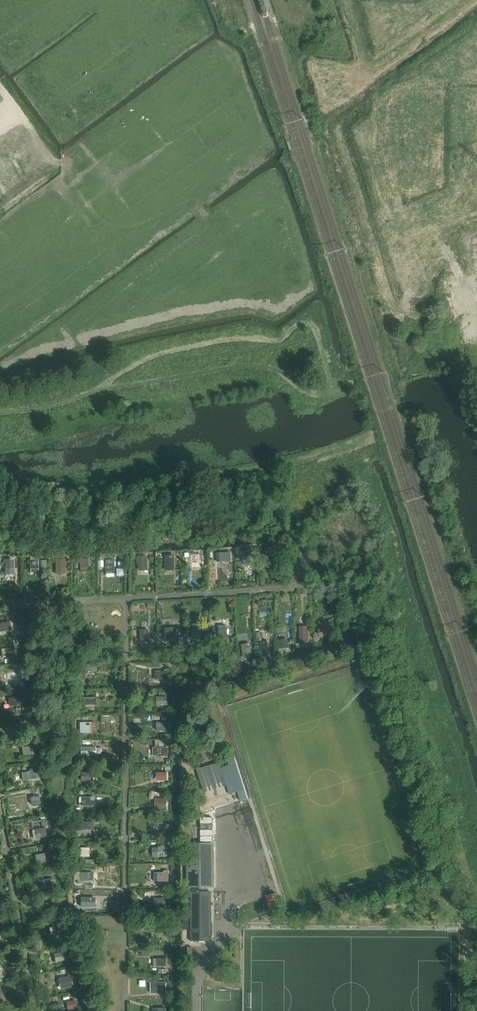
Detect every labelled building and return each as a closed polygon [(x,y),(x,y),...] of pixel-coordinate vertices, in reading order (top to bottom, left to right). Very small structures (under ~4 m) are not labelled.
[(267,547),(269,558),(282,555),(280,544),(267,547)] [(252,565),(252,552),(237,552),(237,566),(252,565)] [(111,553),(111,566),(117,566),(117,571),(124,571),(124,553),(111,553)] [(152,557),(139,557),(140,573),(152,572),(152,557)] [(218,557),(217,565),(226,566),(227,558),(218,557)] [(167,558),(167,568),(175,568),(175,558),(167,558)] [(65,559),(56,559),(56,573),(65,573),(65,559)] [(94,575),(94,560),(79,560),(79,575),(94,575)] [(12,628),(10,621),(0,623),(0,630),(12,628)] [(310,622),(297,622),(297,639),(310,639),(310,622)] [(202,636),(202,623),(191,623),(191,636),(202,636)] [(227,625),(218,626),(219,634),(228,634),(227,625)] [(140,626),(140,637),(149,637),(149,627),(140,626)] [(329,626),(319,629),(321,636),(332,632),(329,626)] [(167,627),(166,638),(176,638),(176,628),(167,627)] [(277,634),(279,645),(288,644),(287,633),(277,634)] [(259,643),(261,654),(270,652),(268,641),(259,643)] [(244,658),(253,657),(252,643),(243,644),(244,658)] [(5,648),(6,655),(16,654),(15,647),(5,648)] [(100,664),(86,664),(86,676),(100,676),(100,664)] [(10,698),(11,705),(22,703),(21,696),(10,698)] [(169,711),(154,711),(155,731),(169,731),(169,711)] [(27,734),(24,716),(11,718),(14,736),(27,734)] [(80,732),(91,732),(91,729),(96,729),(96,722),(81,721),(80,732)] [(32,745),(21,747),(22,754),(33,752),(32,745)] [(95,746),(84,747),(84,754),(95,754),(95,746)] [(154,747),(154,755),(167,755),(168,747),(154,747)] [(229,795),(233,793),(238,792),(241,802),(248,800),(234,758),(228,760),(230,766),(221,768),(229,795)] [(23,770),(24,779),(37,778),(36,769),(23,770)] [(96,781),(95,771),(84,772),(85,782),(96,781)] [(156,772),(156,780),(168,780),(168,772),(156,772)] [(30,797),(31,804),(40,802),(39,795),(30,797)] [(80,805),(96,805),(96,796),(80,796),(80,805)] [(155,799),(155,807),(167,807),(167,798),(155,799)] [(202,841),(214,841),(214,818),(202,818),(202,841)] [(169,836),(169,823),(153,823),(153,836),(169,836)] [(34,829),(36,837),(46,835),(45,827),(34,829)] [(187,845),(188,888),(213,888),(213,844),(187,845)] [(166,846),(153,846),(153,856),(166,856),(166,846)] [(90,847),(81,847),(81,856),(91,855),(90,847)] [(48,851),(37,853),(39,862),(50,860),(48,851)] [(154,873),(154,881),(168,881),(168,873),(154,873)] [(52,877),(40,880),(42,888),(54,885),(52,877)] [(191,893),(191,942),(211,942),(211,893),(191,893)] [(62,926),(50,928),(54,949),(66,946),(62,926)] [(55,952),(56,961),(69,960),(68,951),(55,952)] [(150,983),(150,992),(165,992),(166,983),(150,983)] [(71,1001),(60,1004),(61,1010),(73,1010),(71,1001)]
